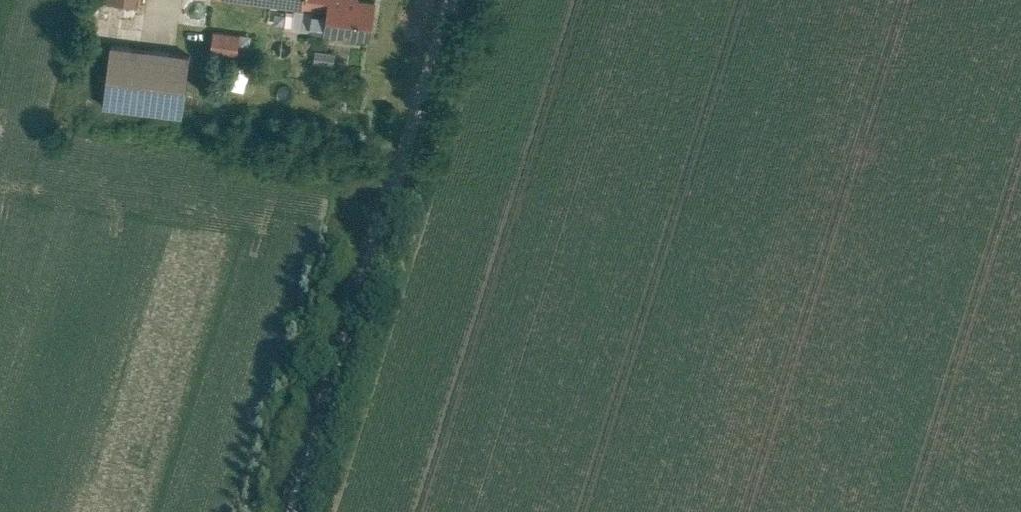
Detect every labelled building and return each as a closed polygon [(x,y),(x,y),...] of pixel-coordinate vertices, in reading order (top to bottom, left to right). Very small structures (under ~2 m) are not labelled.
[(326,8),(324,27),(375,33),(379,0),(261,0),(326,8)] [(217,26),(214,51),(240,56),(244,30),(217,26)] [(192,51),(112,41),(104,104),(184,114),(192,51)]
